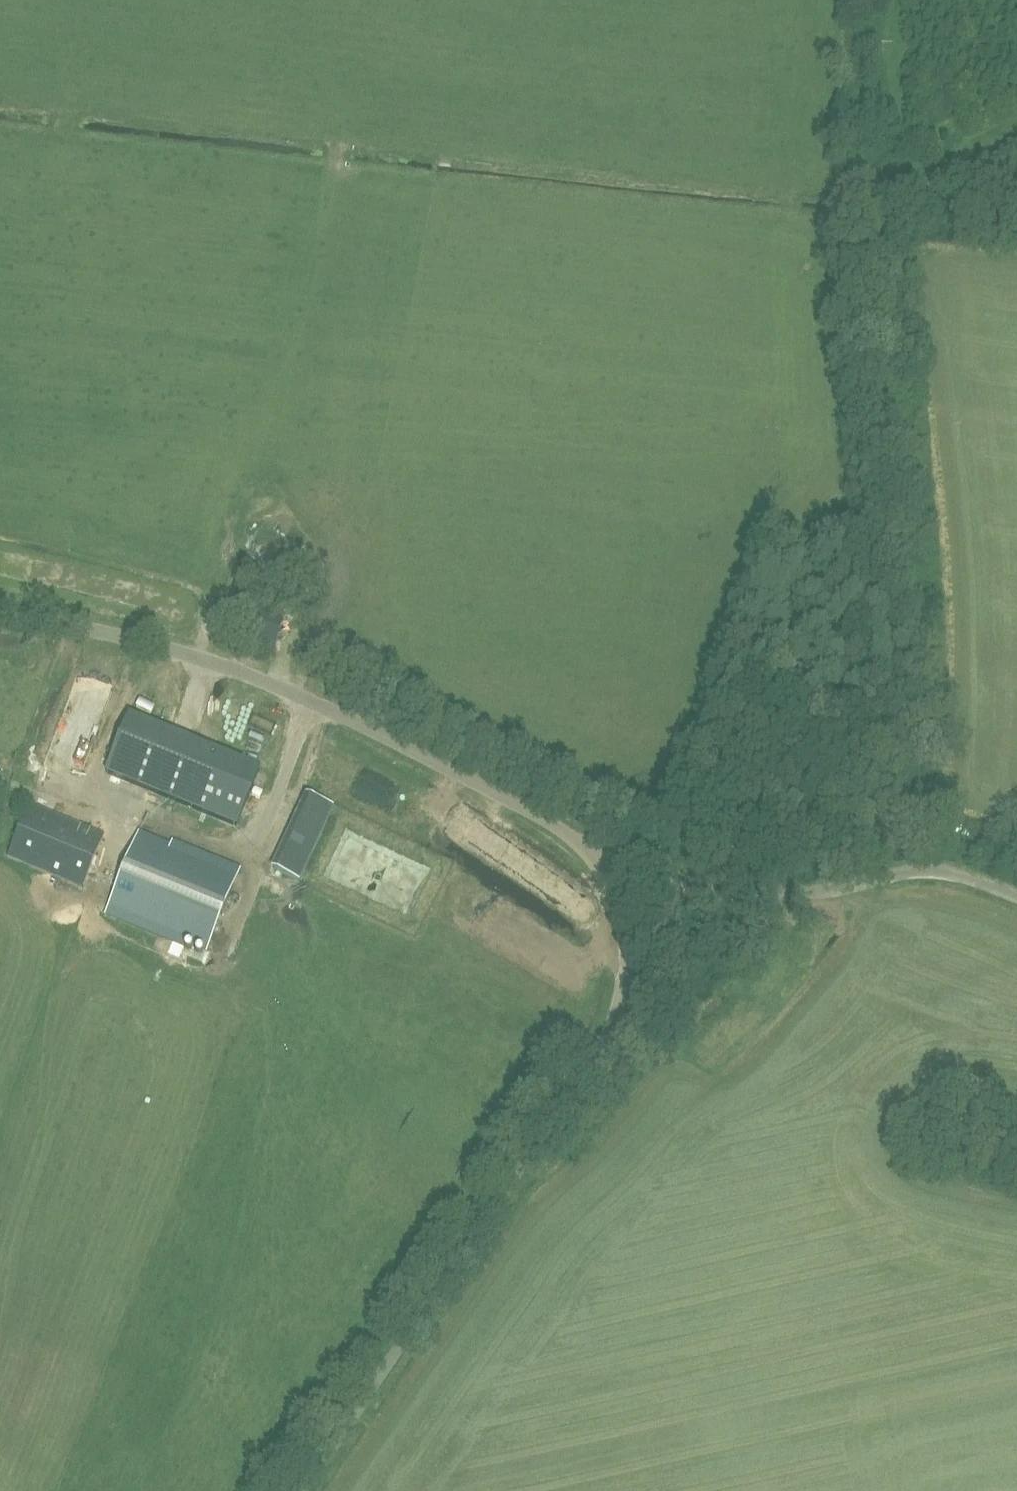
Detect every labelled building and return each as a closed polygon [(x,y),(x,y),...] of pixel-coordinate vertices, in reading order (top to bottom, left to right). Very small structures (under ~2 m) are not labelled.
[(272,653),(284,616),(225,597),(213,634),(272,653)] [(71,764),(91,695),(59,687),(40,755),(71,764)] [(259,770),(129,716),(106,773),(236,827),(259,770)] [(81,888),(103,835),(29,805),(7,857),(81,888)] [(288,814),(267,860),(300,875),(321,830),(288,814)] [(171,843),(170,846),(138,833),(105,914),(183,946),(184,942),(205,951),(238,870),(171,843)]
